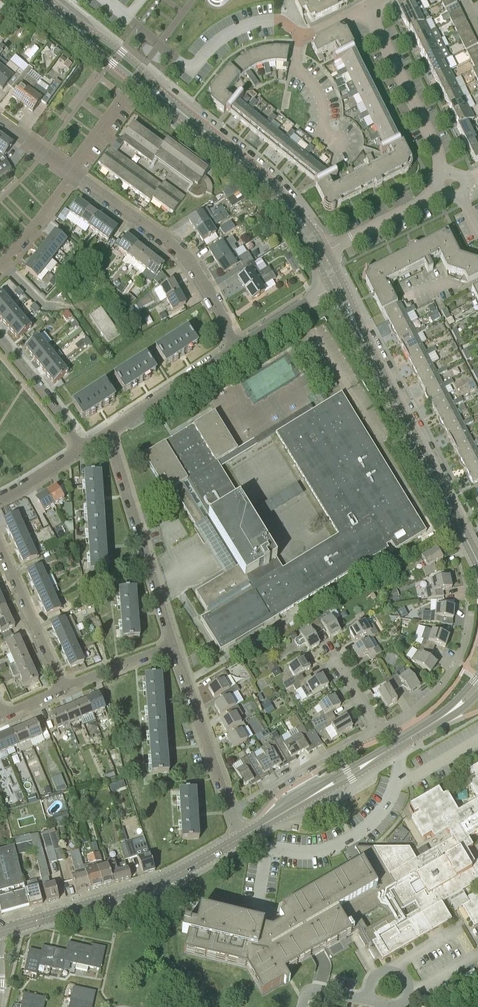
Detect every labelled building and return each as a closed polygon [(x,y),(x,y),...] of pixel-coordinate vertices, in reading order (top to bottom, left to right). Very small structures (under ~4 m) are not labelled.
[(295,1),(303,17),(308,15),(311,22),(347,5),(345,0),(298,0),(295,1)] [(419,1),(419,0),(396,0),(394,1),(399,11),(419,1)] [(442,3),(445,8),(457,2),(456,0),(447,0),(442,3)] [(404,21),(424,10),(419,1),(399,11),(404,21)] [(449,15),(461,9),(458,4),(446,10),(449,15)] [(451,21),(464,15),(461,9),(449,15),(451,21)] [(411,29),(430,19),(425,10),(424,10),(404,21),(409,30),(411,29)] [(464,15),(451,21),(454,26),(466,20),(464,15)] [(415,39),(436,28),(431,19),(430,19),(411,29),(415,39)] [(458,33),(470,27),(467,22),(455,28),(457,32),(458,33)] [(314,41),(313,42),(312,42),(312,43),(312,44),(312,45),(312,46),(317,56),(320,61),(325,59),(322,54),(338,46),(342,54),(334,57),(334,58),(335,62),(337,62),(342,60),(355,53),(353,48),(354,47),(345,29),(345,28),(344,28),(344,27),(343,27),(342,27),(341,27),(331,32),(314,41)] [(460,39),(473,33),(470,27),(458,33),(460,39)] [(420,48),(440,38),(436,28),(415,39),(420,48)] [(42,45),(47,40),(47,39),(39,32),(38,34),(34,38),(42,45)] [(461,39),(460,39),(458,33),(457,32),(451,35),(455,42),(461,39)] [(463,44),(475,38),(473,33),(460,39),(461,39),(463,44)] [(425,58),(445,48),(440,38),(420,48),(425,58)] [(475,38),(463,44),(466,50),(477,43),(475,38)] [(477,52),(477,46),(467,51),(469,57),(477,52)] [(269,64),(276,63),(276,48),(263,49),(266,64),(269,64)] [(283,68),(288,69),(289,64),(287,63),(289,49),(276,48),(276,63),(284,63),(283,68)] [(430,68),(445,60),(450,57),(445,48),(425,58),(430,68)] [(263,49),(251,53),(257,67),(264,65),(266,64),(263,49)] [(477,59),(477,52),(469,57),(472,62),(477,59)] [(257,67),(251,53),(239,60),(248,72),(250,71),(257,67)] [(346,68),(347,71),(361,64),(355,53),(342,60),(346,68)] [(72,64),(67,60),(63,66),(69,70),(72,64)] [(230,68),(240,79),(246,74),(248,72),(239,60),(230,68)] [(435,77),(450,70),(445,60),(430,68),(435,77)] [(7,84),(8,85),(9,84),(12,87),(20,77),(16,74),(19,70),(10,62),(8,64),(0,73),(0,87),(3,89),(7,84)] [(347,71),(348,73),(353,81),(366,75),(361,64),(347,71)] [(22,104),(31,92),(38,83),(27,75),(31,70),(27,67),(20,77),(12,87),(11,88),(12,88),(12,87),(16,90),(15,91),(16,91),(12,97),(22,104)] [(214,86),(226,95),(240,79),(230,68),(229,68),(214,86)] [(439,87),(455,79),(450,70),(435,77),(439,87)] [(246,74),(251,80),(255,77),(250,71),(248,72),(246,74)] [(353,81),(346,85),(350,93),(352,92),(357,90),(358,92),(371,85),(366,75),(353,81)] [(251,80),(255,87),(260,84),(255,77),(251,80)] [(444,97),(459,89),(455,79),(439,87),(444,97)] [(46,104),(59,86),(53,82),(46,91),(37,84),(31,92),(22,104),(33,112),(41,100),(46,104)] [(358,92),(359,95),(363,103),(377,96),(371,85),(358,92)] [(238,94),(232,101),(226,95),(214,86),(208,95),(207,96),(207,98),(208,100),(224,112),(226,110),(231,113),(239,102),(244,97),(240,94),(238,94)] [(449,106),(464,99),(459,89),(444,97),(449,106)] [(363,103),(368,111),(369,114),(382,107),(377,96),(363,103)] [(454,116),(469,108),(464,99),(449,106),(454,116)] [(249,110),(247,108),(239,102),(231,113),(240,121),(249,110)] [(369,114),(370,116),(374,125),(388,118),(382,107),(369,114)] [(459,126),(467,122),(474,118),(469,108),(454,116),(459,126)] [(250,129),(258,117),(251,111),(249,110),(240,121),(250,129)] [(276,122),(282,125),(285,119),(279,116),(276,122)] [(266,123),(258,117),(250,129),(259,136),(268,125),(266,123)] [(374,125),(378,133),(380,135),(393,129),(388,118),(374,125)] [(476,140),(473,133),(471,130),(467,122),(459,126),(457,127),(466,144),(476,140)] [(205,193),(205,192),(212,194),(212,191),(213,190),(213,189),(212,187),(212,185),(212,183),(211,181),(209,180),(208,178),(206,177),(205,176),(210,169),(169,138),(164,145),(160,142),(134,123),(121,140),(152,163),(157,156),(194,183),(188,191),(193,195),(194,196),(196,197),(198,197),(200,196),(202,196),(204,194),(205,193)] [(270,126),(268,125),(259,136),(268,144),(277,132),(270,126)] [(380,135),(381,138),(385,146),(399,139),(393,129),(380,135)] [(285,138),(277,132),(268,144),(278,151),(287,140),(285,138)] [(3,158),(13,144),(3,137),(0,141),(0,160),(3,158)] [(383,154),(390,150),(394,158),(402,173),(408,170),(411,168),(412,166),(412,163),(412,160),(403,144),(403,143),(401,144),(399,139),(385,146),(380,149),(380,150),(382,154),(383,154)] [(289,141),(287,140),(278,151),(287,159),(296,147),(289,141)] [(296,147),(287,159),(296,166),(306,154),(304,153),(307,149),(309,146),(301,140),(296,147)] [(476,140),(466,144),(475,162),(477,161),(477,144),(476,140)] [(162,184),(111,148),(98,165),(150,203),(152,199),(173,214),(185,197),(164,181),(162,184)] [(308,156),(306,154),(296,166),(305,174),(315,162),(308,156)] [(394,158),(377,166),(374,167),(382,183),(402,173),(394,158)] [(11,169),(6,161),(0,165),(0,177),(11,169)] [(324,169),(315,162),(305,174),(315,181),(324,169)] [(374,167),(372,169),(369,163),(369,162),(366,164),(353,170),(354,172),(356,177),(354,178),(362,193),(382,183),(374,167)] [(315,181),(317,186),(316,187),(325,204),(323,205),(325,207),(326,208),(327,209),(329,210),(332,210),(335,209),(335,207),(341,204),(333,188),(329,181),(337,177),(337,175),(336,172),(334,172),(330,174),(324,170),(315,181)] [(354,178),(351,179),(333,188),(341,204),(362,193),(354,178)] [(242,189),(234,183),(222,191),(227,199),(242,189)] [(232,207),(249,196),(242,189),(227,199),(232,207)] [(89,208),(79,201),(67,218),(77,225),(80,220),(89,208)] [(89,227),(98,215),(89,208),(80,220),(89,227)] [(196,230),(214,218),(208,208),(189,220),(196,230)] [(214,218),(196,230),(203,241),(217,232),(216,232),(221,229),(217,224),(224,219),(221,214),(215,219),(214,218)] [(99,234),(107,221),(98,215),(89,227),(99,234)] [(107,221),(99,234),(108,241),(111,236),(117,228),(107,221)] [(223,235),(235,228),(231,222),(220,230),(223,235)] [(216,262),(234,251),(230,244),(242,236),(240,234),(245,230),(243,227),(241,229),(239,225),(235,228),(223,235),(227,241),(210,252),(216,262)] [(47,241),(59,250),(67,241),(55,232),(47,241)] [(397,304),(388,286),(386,286),(384,283),(419,266),(420,269),(425,266),(428,272),(433,270),(428,261),(439,256),(447,271),(463,276),(461,281),(466,283),(467,282),(468,283),(477,278),(477,264),(477,262),(460,256),(447,232),(420,246),(420,247),(413,251),(412,249),(411,250),(412,251),(404,255),(403,254),(368,271),(367,270),(366,271),(366,270),(365,270),(365,272),(366,272),(366,273),(366,275),(365,276),(365,277),(364,278),(363,279),(362,279),(362,280),(363,280),(364,281),(365,280),(381,313),(383,312),(397,305),(397,304)] [(127,256),(137,244),(127,237),(118,249),(127,256)] [(52,259),(59,250),(47,241),(40,250),(52,259)] [(137,244),(127,256),(136,263),(146,251),(137,244)] [(45,268),(52,259),(40,250),(33,259),(45,268)] [(145,270),(155,258),(146,251),(136,263),(133,267),(143,274),(145,270)] [(234,251),(216,262),(224,273),(241,262),(244,268),(254,261),(253,260),(248,251),(239,257),(234,251)] [(288,262),(293,258),(290,252),(284,256),(288,262)] [(293,258),(288,262),(295,272),(300,269),(294,257),(293,258)] [(152,282),(165,266),(155,258),(143,274),(142,275),(152,282)] [(37,278),(45,268),(33,259),(25,269),(37,278)] [(261,272),(254,261),(244,268),(240,271),(243,276),(238,279),(245,289),(271,272),(268,267),(261,272)] [(272,271),(271,272),(245,289),(252,300),(265,291),(262,287),(276,278),(272,271)] [(179,292),(173,281),(160,287),(166,299),(179,292)] [(122,284),(117,289),(122,293),(126,287),(122,284)] [(2,292),(0,294),(0,309),(9,301),(2,292)] [(179,292),(166,299),(164,300),(168,307),(170,306),(173,311),(185,304),(179,292)] [(17,310),(9,301),(0,309),(0,318),(3,321),(17,310)] [(406,315),(411,313),(409,308),(404,311),(400,302),(397,304),(397,305),(383,312),(387,320),(388,319),(389,321),(405,313),(406,315)] [(108,344),(120,336),(101,308),(89,317),(108,344)] [(24,319),(17,310),(3,321),(11,330),(24,319)] [(164,311),(159,314),(162,320),(168,317),(164,311)] [(440,318),(436,311),(428,315),(432,322),(440,318)] [(411,323),(406,315),(405,313),(389,321),(395,332),(411,323)] [(11,330),(18,339),(32,328),(24,319),(11,330)] [(417,335),(421,333),(419,329),(415,331),(411,323),(395,332),(400,342),(416,333),(417,335)] [(166,365),(179,356),(197,345),(187,329),(156,350),(166,365)] [(421,343),(417,335),(416,333),(400,342),(401,343),(400,344),(404,352),(421,343)] [(25,348),(32,357),(47,345),(39,336),(25,348)] [(427,356),(432,353),(430,349),(425,351),(421,343),(404,352),(408,360),(409,360),(410,362),(426,354),(427,356)] [(47,345),(32,357),(40,366),(54,354),(47,345)] [(464,356),(469,353),(475,350),(472,346),(462,351),(464,356)] [(62,363),(54,354),(40,366),(47,375),(62,363)] [(432,364),(427,356),(426,354),(410,362),(416,372),(432,364)] [(124,392),(138,384),(156,372),(145,356),(114,376),(124,392)] [(47,375),(54,384),(69,372),(62,363),(47,375)] [(438,376),(442,374),(440,369),(436,372),(432,364),(416,372),(421,382),(437,374),(438,376)] [(442,384),(438,376),(437,374),(421,382),(422,384),(421,385),(425,392),(426,393),(442,384)] [(431,403),(447,394),(444,388),(453,383),(451,379),(442,384),(426,393),(431,402),(431,403)] [(83,419),(96,410),(115,399),(104,382),(73,403),(83,419)] [(388,549),(386,546),(391,543),(395,550),(426,531),(351,409),(341,393),(313,410),(310,405),(237,450),(214,413),(143,457),(166,494),(173,490),(197,530),(207,523),(205,520),(209,518),(219,535),(216,537),(232,563),(235,562),(238,566),(195,593),(206,611),(208,610),(210,613),(200,619),(220,652),(388,549)] [(454,406),(458,404),(456,400),(451,402),(447,394),(431,403),(435,411),(436,411),(437,413),(452,404),(454,406)] [(458,414),(454,406),(452,404),(437,413),(442,423),(458,414)] [(464,427),(468,425),(466,420),(462,423),(458,414),(442,423),(447,433),(463,425),(464,427)] [(468,435),(464,427),(463,425),(447,433),(448,435),(447,435),(451,444),(468,435)] [(477,445),(477,443),(477,441),(473,443),(468,435),(451,444),(456,452),(457,451),(458,453),(474,445),(475,447),(477,445)] [(475,447),(474,445),(458,453),(463,463),(477,455),(477,453),(475,447)] [(463,463),(468,473),(477,468),(477,455),(463,463)] [(468,473),(469,475),(468,476),(473,485),(477,482),(477,468),(468,473)] [(91,572),(107,571),(101,473),(84,474),(91,572)] [(46,493),(54,506),(64,499),(56,487),(46,493)] [(44,512),(54,506),(46,493),(36,500),(44,512)] [(9,531),(22,525),(17,514),(4,520),(9,531)] [(71,533),(72,533),(72,522),(64,522),(71,533)] [(14,542),(27,536),(22,525),(9,531),(14,542)] [(18,552),(32,546),(30,542),(27,536),(14,542),(18,552)] [(32,546),(18,552),(23,563),(37,557),(32,546)] [(425,576),(437,570),(434,565),(443,560),(437,550),(421,558),(427,568),(422,571),(425,576)] [(46,565),(56,561),(54,555),(44,559),(46,565)] [(32,583),(46,577),(41,566),(27,572),(32,583)] [(37,594),(51,588),(46,577),(32,583),(37,594)] [(428,600),(443,597),(442,591),(451,588),(449,577),(432,580),(433,587),(425,589),(428,600)] [(42,604),(55,598),(51,588),(37,594),(42,604)] [(123,640),(123,639),(139,638),(136,589),(119,590),(123,640)] [(396,589),(387,593),(390,600),(399,597),(396,589)] [(55,598),(42,604),(47,616),(60,609),(55,598)] [(93,611),(92,608),(91,605),(90,602),(73,610),(76,615),(86,610),(88,613),(88,615),(94,612),(93,611)] [(10,616),(4,605),(0,607),(0,621),(10,616)] [(453,619),(454,607),(436,606),(436,613),(423,612),(422,622),(429,623),(442,624),(443,618),(453,619)] [(0,621),(0,632),(1,634),(15,627),(10,616),(0,621)] [(313,621),(320,632),(325,629),(330,638),(340,632),(331,617),(321,623),(318,618),(313,621)] [(56,636),(69,630),(64,619),(51,625),(56,636)] [(314,635),(320,632),(313,621),(307,624),(310,629),(300,635),(301,636),(295,640),(295,642),(297,647),(300,647),(305,644),(309,650),(319,644),(314,635)] [(367,641),(368,640),(378,634),(372,625),(368,628),(364,621),(349,630),(355,641),(363,636),(366,641),(367,641)] [(60,646),(74,640),(69,630),(56,636),(60,646)] [(421,646),(433,651),(435,644),(445,647),(449,636),(432,630),(428,641),(423,640),(421,646)] [(10,654),(24,647),(19,637),(14,639),(12,635),(2,639),(3,643),(5,643),(10,654)] [(65,657),(79,651),(74,640),(60,646),(65,657)] [(367,641),(366,641),(352,649),(358,659),(367,654),(370,660),(381,653),(378,648),(373,650),(368,640),(367,641)] [(428,658),(433,651),(421,646),(417,651),(411,660),(430,673),(437,664),(428,658)] [(15,664),(28,658),(24,647),(10,654),(15,664)] [(82,651),(86,661),(92,659),(88,649),(82,651)] [(79,651),(65,657),(70,668),(84,662),(79,651)] [(13,677),(19,675),(33,669),(28,658),(15,664),(9,667),(13,677)] [(293,686),(304,679),(301,674),(310,669),(303,658),(288,667),(294,677),(282,684),(286,690),(293,686)] [(275,661),(267,666),(270,671),(278,666),(275,661)] [(33,669),(19,675),(24,686),(38,680),(33,669)] [(217,683),(208,688),(214,698),(220,695),(230,688),(224,678),(228,676),(225,671),(213,677),(217,683)] [(390,678),(397,690),(403,685),(410,693),(419,686),(408,672),(399,679),(396,674),(390,678)] [(152,774),(169,773),(162,675),(145,676),(152,774)] [(304,679),(293,686),(302,701),(328,686),(322,676),(313,681),(310,675),(304,679)] [(392,693),(397,690),(390,678),(385,682),(388,686),(378,692),(386,708),(397,701),(392,693)] [(226,711),(235,706),(229,696),(240,690),(236,685),(230,688),(220,695),(223,700),(214,705),(220,715),(226,712),(226,711)] [(93,715),(95,720),(107,715),(98,695),(86,700),(93,715)] [(323,723),(334,717),(331,712),(340,707),(334,696),(319,705),(322,712),(319,713),(321,717),(311,723),(314,729),(323,723)] [(83,725),(95,720),(93,715),(86,700),(74,705),(81,720),(83,725)] [(270,702),(263,706),(267,714),(274,710),(270,702)] [(69,725),(81,720),(74,705),(63,710),(69,725)] [(232,728),(241,723),(238,718),(243,715),(237,705),(235,706),(226,711),(226,712),(229,717),(220,722),(226,732),(232,728)] [(57,730),(69,725),(63,710),(50,715),(57,730)] [(326,729),(332,739),(352,727),(346,717),(337,722),(334,717),(323,723),(326,729)] [(24,727),(30,742),(32,747),(45,742),(36,721),(24,727)] [(232,728),(235,733),(226,738),(232,748),(247,740),(241,730),(246,727),(243,722),(241,723),(232,728)] [(291,738),(300,753),(305,750),(307,753),(315,749),(316,748),(307,733),(302,725),(295,728),(298,734),(291,738)] [(18,747),(30,742),(24,727),(12,732),(18,747)] [(267,729),(260,733),(264,738),(270,734),(267,729)] [(314,729),(307,733),(316,748),(323,744),(314,729)] [(276,731),(271,734),(274,740),(279,737),(276,731)] [(6,752),(18,747),(12,732),(0,737),(6,752)] [(300,753),(291,738),(284,742),(281,737),(274,741),(288,764),(296,760),(295,756),(300,753)] [(280,769),(288,764),(274,741),(260,749),(272,769),(277,766),(280,769)] [(267,772),(272,769),(260,749),(263,754),(256,758),(253,753),(246,757),(260,781),(268,776),(267,772)] [(252,785),(260,781),(246,757),(242,759),(240,761),(243,766),(235,770),(244,785),(249,782),(252,785)] [(468,773),(472,780),(468,781),(477,798),(477,767),(468,773)] [(116,783),(110,786),(112,792),(118,790),(116,783)] [(67,788),(65,784),(56,787),(57,792),(67,788)] [(182,840),(199,839),(196,790),(179,791),(182,840)] [(457,813),(446,795),(443,796),(439,790),(410,807),(408,808),(408,809),(412,815),(413,818),(412,818),(424,838),(431,835),(432,837),(445,830),(448,834),(449,833),(452,838),(421,856),(418,851),(413,854),(409,848),(391,848),(370,848),(371,849),(374,849),(376,852),(375,853),(376,854),(388,875),(381,880),(387,892),(379,897),(381,900),(369,907),(376,920),(358,930),(360,934),(358,935),(365,947),(372,943),(375,949),(382,960),(419,939),(423,936),(426,934),(431,932),(436,929),(442,926),(451,920),(441,903),(448,899),(451,897),(477,881),(477,882),(477,861),(474,863),(467,851),(473,847),(468,839),(477,833),(477,801),(457,813)] [(27,797),(29,801),(29,803),(37,801),(36,799),(35,795),(27,797)] [(59,813),(62,823),(69,821),(67,811),(59,813)] [(57,861),(50,834),(49,831),(42,833),(49,863),(57,861)] [(64,860),(57,832),(50,834),(57,861),(64,860)] [(31,842),(30,836),(30,834),(26,835),(23,836),(12,839),(13,840),(14,846),(31,842)] [(41,880),(43,886),(47,902),(59,899),(55,884),(50,885),(48,877),(50,877),(39,834),(30,836),(31,842),(32,842),(34,853),(35,853),(41,880)] [(130,858),(137,856),(142,874),(154,871),(145,842),(133,846),(132,841),(125,843),(130,858)] [(28,854),(34,853),(32,842),(31,842),(14,846),(16,856),(27,853),(28,854)] [(130,858),(125,843),(119,845),(124,860),(130,858)] [(16,856),(14,846),(0,850),(0,853),(15,908),(29,904),(29,905),(29,907),(30,907),(24,883),(23,883),(16,856)] [(90,890),(83,866),(78,849),(70,852),(71,856),(77,875),(71,877),(76,894),(90,890)] [(15,908),(0,853),(0,911),(1,915),(2,914),(2,912),(15,908)] [(101,861),(99,853),(93,854),(102,887),(113,884),(107,864),(106,865),(102,866),(101,861)] [(90,890),(102,887),(93,854),(86,856),(89,864),(83,866),(90,890)] [(264,924),(206,910),(204,916),(199,915),(197,923),(196,925),(184,922),(182,933),(188,934),(184,953),(247,968),(262,995),(284,982),(285,985),(290,982),(284,973),(349,935),(351,934),(351,933),(358,929),(358,930),(376,920),(369,907),(381,900),(379,897),(387,892),(381,880),(388,875),(376,854),(368,859),(368,858),(363,861),(363,860),(362,860),(362,861),(282,908),(285,913),(279,916),(281,920),(273,924),(262,930),(264,924)] [(107,864),(113,884),(115,883),(131,878),(128,869),(127,869),(125,863),(116,865),(114,860),(107,862),(107,864)] [(43,886),(41,880),(37,881),(36,880),(24,883),(30,907),(42,903),(38,887),(43,886)] [(469,899),(470,902),(464,906),(475,926),(477,924),(477,894),(469,899)] [(62,971),(68,942),(66,951),(55,948),(50,968),(62,971)] [(76,965),(80,945),(68,942),(62,971),(64,962),(76,965)] [(88,967),(93,945),(92,945),(92,948),(80,945),(76,965),(75,969),(87,971),(88,967)] [(93,945),(88,967),(100,969),(105,948),(93,945)] [(36,974),(43,946),(42,946),(41,952),(29,949),(24,972),(36,974)] [(50,968),(55,948),(43,946),(36,974),(37,974),(39,966),(50,968)] [(95,992),(73,987),(70,999),(93,1004),(95,992)] [(21,1006),(32,1006),(34,995),(24,993),(21,1006)] [(34,995),(32,1006),(44,1006),(46,998),(34,995)] [(93,1004),(70,999),(69,1006),(92,1006),(93,1004)]
